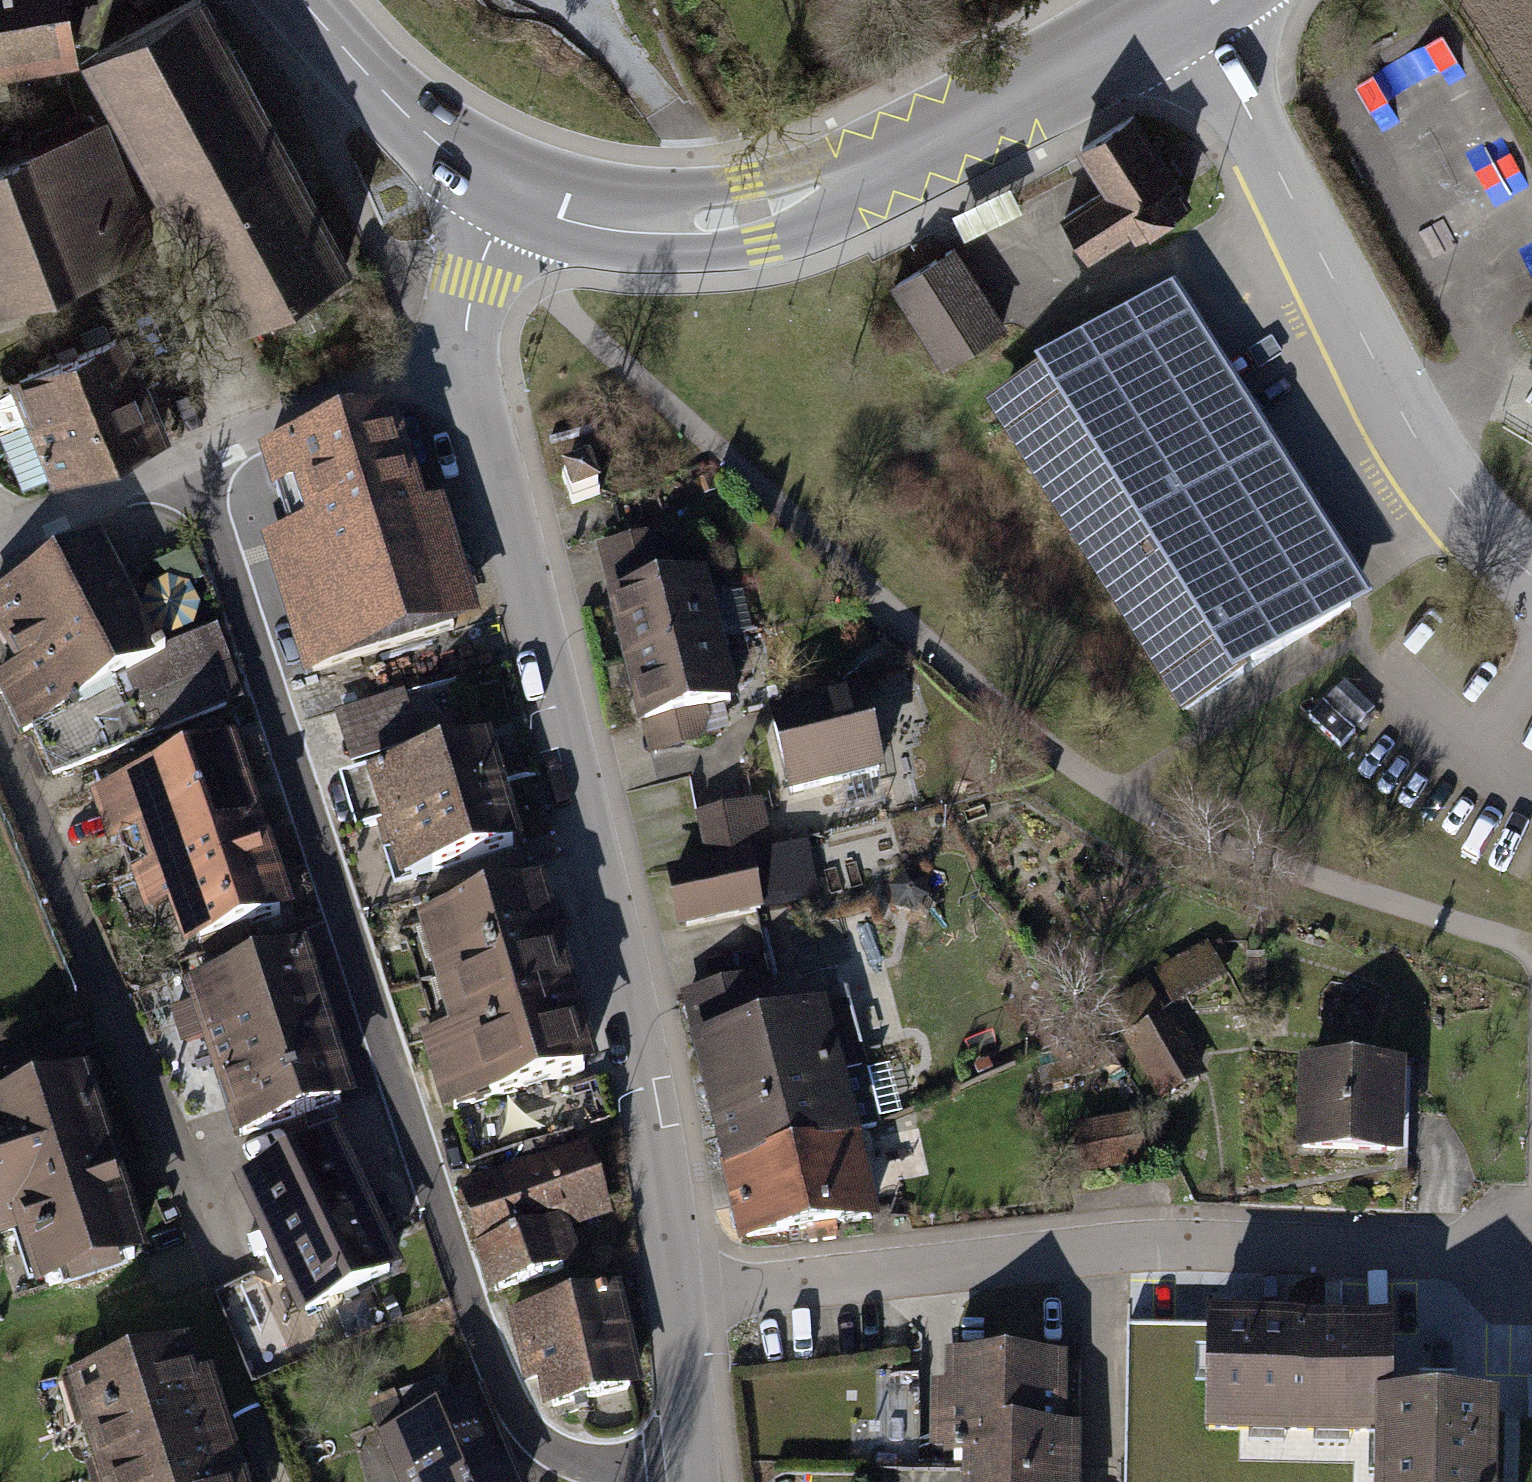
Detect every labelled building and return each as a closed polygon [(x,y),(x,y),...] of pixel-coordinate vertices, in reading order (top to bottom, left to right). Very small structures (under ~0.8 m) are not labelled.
[(9,90),(5,63),(74,52),(65,0),(0,0),(0,92),(9,90)] [(94,50),(244,322),(348,265),(202,0),(186,0),(94,50)] [(1132,115),(1080,149),(1106,188),(1063,217),(1089,256),(1132,228),(1136,234),(1188,200),(1132,115)] [(98,125),(0,166),(0,309),(125,262),(107,212),(129,203),(98,125)] [(975,256),(1032,238),(1019,197),(962,215),(975,256)] [(954,247),(893,286),(943,363),(1003,325),(954,247)] [(1185,712),(1354,606),(1164,304),(995,409),(1185,712)] [(121,334),(12,381),(54,479),(178,427),(157,377),(142,383),(121,334)] [(390,414),(265,452),(296,551),(276,557),(311,671),(455,627),(390,414)] [(0,594),(0,624),(23,666),(0,676),(0,686),(23,731),(33,727),(54,775),(240,699),(218,632),(156,659),(96,542),(0,594)] [(701,581),(615,601),(645,725),(731,705),(701,581)] [(1343,677),(1307,717),(1343,750),(1379,710),(1343,677)] [(341,714),(357,771),(429,751),(413,694),(341,714)] [(880,772),(862,702),(773,724),(790,794),(880,772)] [(482,743),(373,777),(405,881),(514,847),(482,743)] [(230,744),(102,788),(145,913),(182,901),(197,944),(288,913),(230,744)] [(760,855),(773,910),(826,898),(813,843),(760,855)] [(749,854),(673,871),(686,927),(761,911),(749,854)] [(532,888),(436,915),(467,1026),(434,1035),(455,1110),(585,1073),(532,888)] [(344,1103),(295,955),(191,989),(239,1137),(344,1103)] [(756,978),(686,996),(747,1237),(870,1216),(836,1078),(864,1070),(845,1003),(768,1022),(756,978)] [(1145,984),(1113,1003),(1165,1093),(1197,1075),(1145,984)] [(1399,1070),(1307,1067),(1304,1147),(1396,1150),(1399,1070)] [(0,1108),(0,1234),(25,1226),(45,1288),(136,1259),(79,1083),(0,1108)] [(1136,1118),(1095,1126),(1103,1169),(1144,1161),(1136,1118)] [(331,1143),(238,1188),(300,1316),(393,1271),(331,1143)] [(588,1154),(463,1195),(481,1248),(552,1225),(606,1207),(588,1154)] [(566,1267),(552,1225),(481,1248),(495,1291),(566,1267)] [(610,1292),(512,1315),(527,1381),(547,1376),(554,1406),(633,1387),(610,1292)] [(1211,1320),(1210,1429),(1380,1430),(1379,1481),(1484,1481),(1485,1405),(1380,1405),(1380,1322),(1211,1320)] [(73,1382),(104,1481),(226,1481),(184,1348),(73,1382)] [(1053,1436),(1055,1363),(957,1360),(954,1451),(966,1451),(965,1481),(1067,1481),(1068,1437),(1053,1436)] [(386,1432),(407,1481),(511,1481),(475,1395),(386,1432)]
